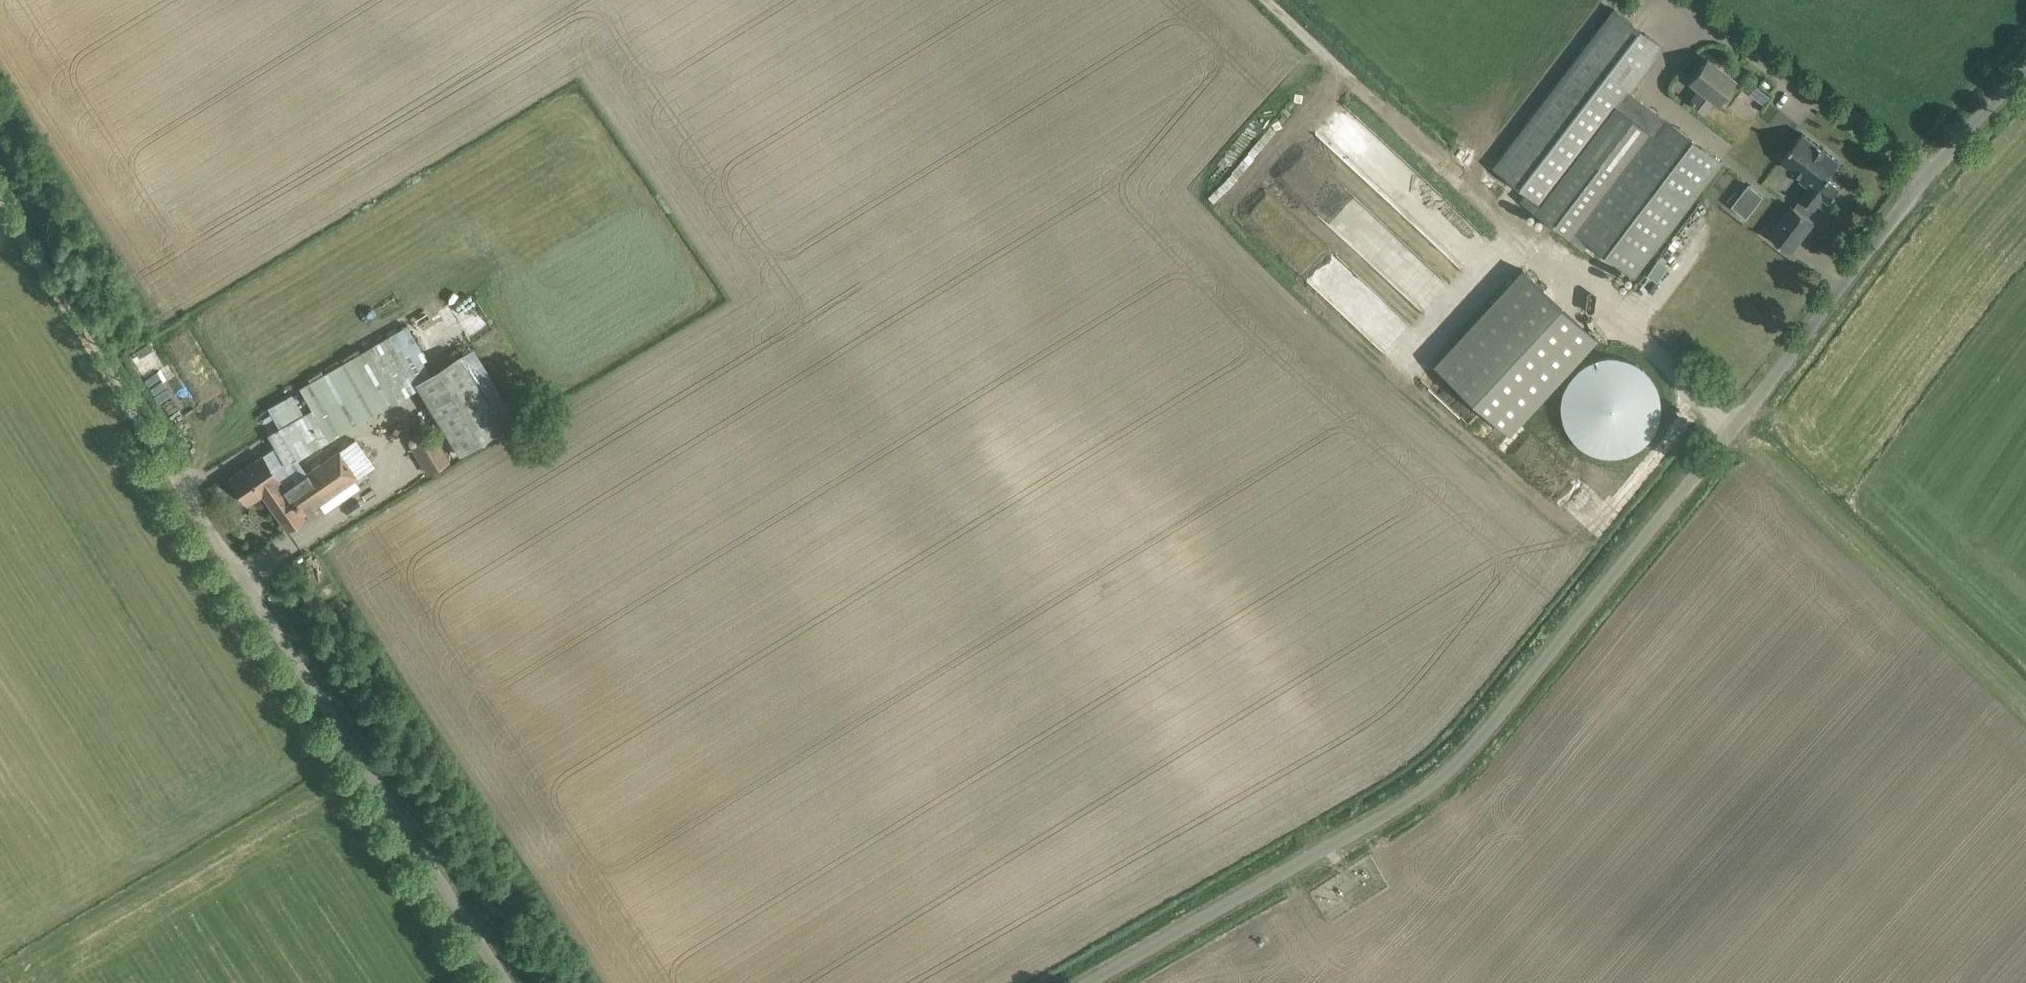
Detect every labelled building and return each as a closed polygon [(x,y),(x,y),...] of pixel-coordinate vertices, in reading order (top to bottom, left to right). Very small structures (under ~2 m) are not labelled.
[(1581,0),(1569,0),(1566,8),(1560,6),(1554,25),(1566,28),(1572,9),(1578,11),(1581,0)] [(1661,45),(1612,8),(1494,164),(1541,203),(1572,228),(1634,275),(1721,161),(1628,89),(1661,45)] [(1707,56),(1688,81),(1697,89),(1688,100),(1702,111),(1712,99),(1717,103),(1736,78),(1707,56)] [(1818,144),(1803,132),(1782,160),(1802,175),(1800,178),(1810,186),(1795,206),(1792,204),(1770,234),(1792,251),(1814,221),(1808,216),(1823,196),(1830,201),(1840,188),(1827,178),(1840,161),(1825,149),(1818,143),(1818,144)] [(1744,182),(1726,204),(1743,217),(1760,195),(1744,182)] [(1268,186),(1246,206),(1284,249),(1306,229),(1268,186)] [(1596,336),(1522,268),(1434,364),(1507,432),(1596,336)] [(415,381),(426,373),(400,329),(300,386),(312,408),(269,433),(286,462),(418,385),(415,381)] [(460,353),(415,381),(418,385),(459,453),(504,425),(460,353)] [(1659,418),(1661,406),(1659,395),(1655,383),(1647,372),(1636,363),(1622,357),(1609,356),(1596,358),(1585,363),(1576,370),(1568,379),(1562,392),(1560,406),(1562,420),(1568,433),(1576,443),(1585,450),(1596,454),(1609,456),(1622,455),(1636,450),(1647,441),(1655,430),(1659,418)] [(449,459),(432,432),(411,445),(427,472),(449,459)] [(281,478),(263,453),(229,476),(248,503),(262,493),(287,528),(304,516),(303,514),(373,465),(355,438),(284,487),(279,480),(281,478)]
